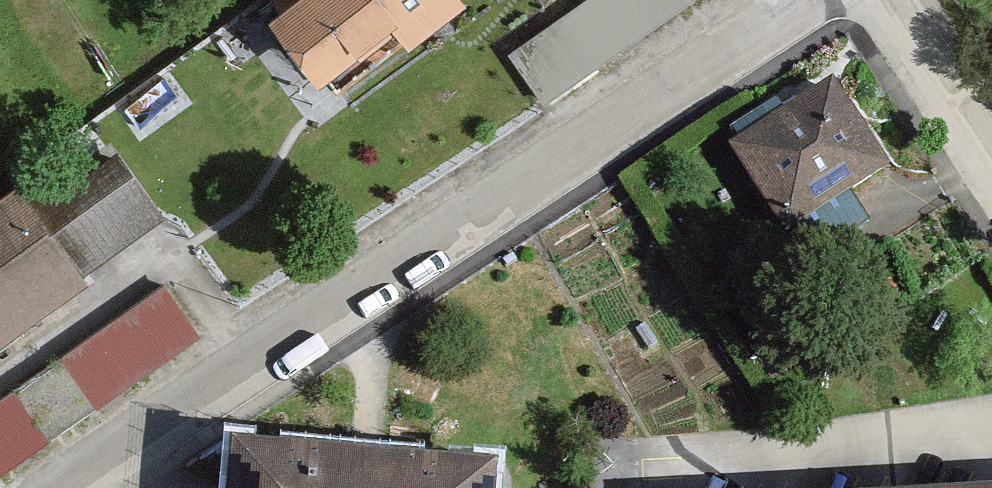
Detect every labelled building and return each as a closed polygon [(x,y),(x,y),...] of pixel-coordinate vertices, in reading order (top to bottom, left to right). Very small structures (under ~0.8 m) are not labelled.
[(284,20),(340,90),(419,27),(438,50),(479,18),(464,0),(310,0),(284,20)] [(551,95),(686,0),(577,0),(515,44),(551,95)] [(844,91),(743,157),(800,246),(902,180),(844,91)] [(68,151),(21,186),(97,286),(178,226),(123,153),(89,178),(68,151)] [(2,352),(97,286),(21,186),(0,201),(0,350),(2,352)] [(169,276),(62,347),(97,400),(205,330),(169,276)] [(55,436),(25,380),(0,393),(0,464),(55,436)] [(222,443),(219,487),(492,487),(493,465),(222,443)]
